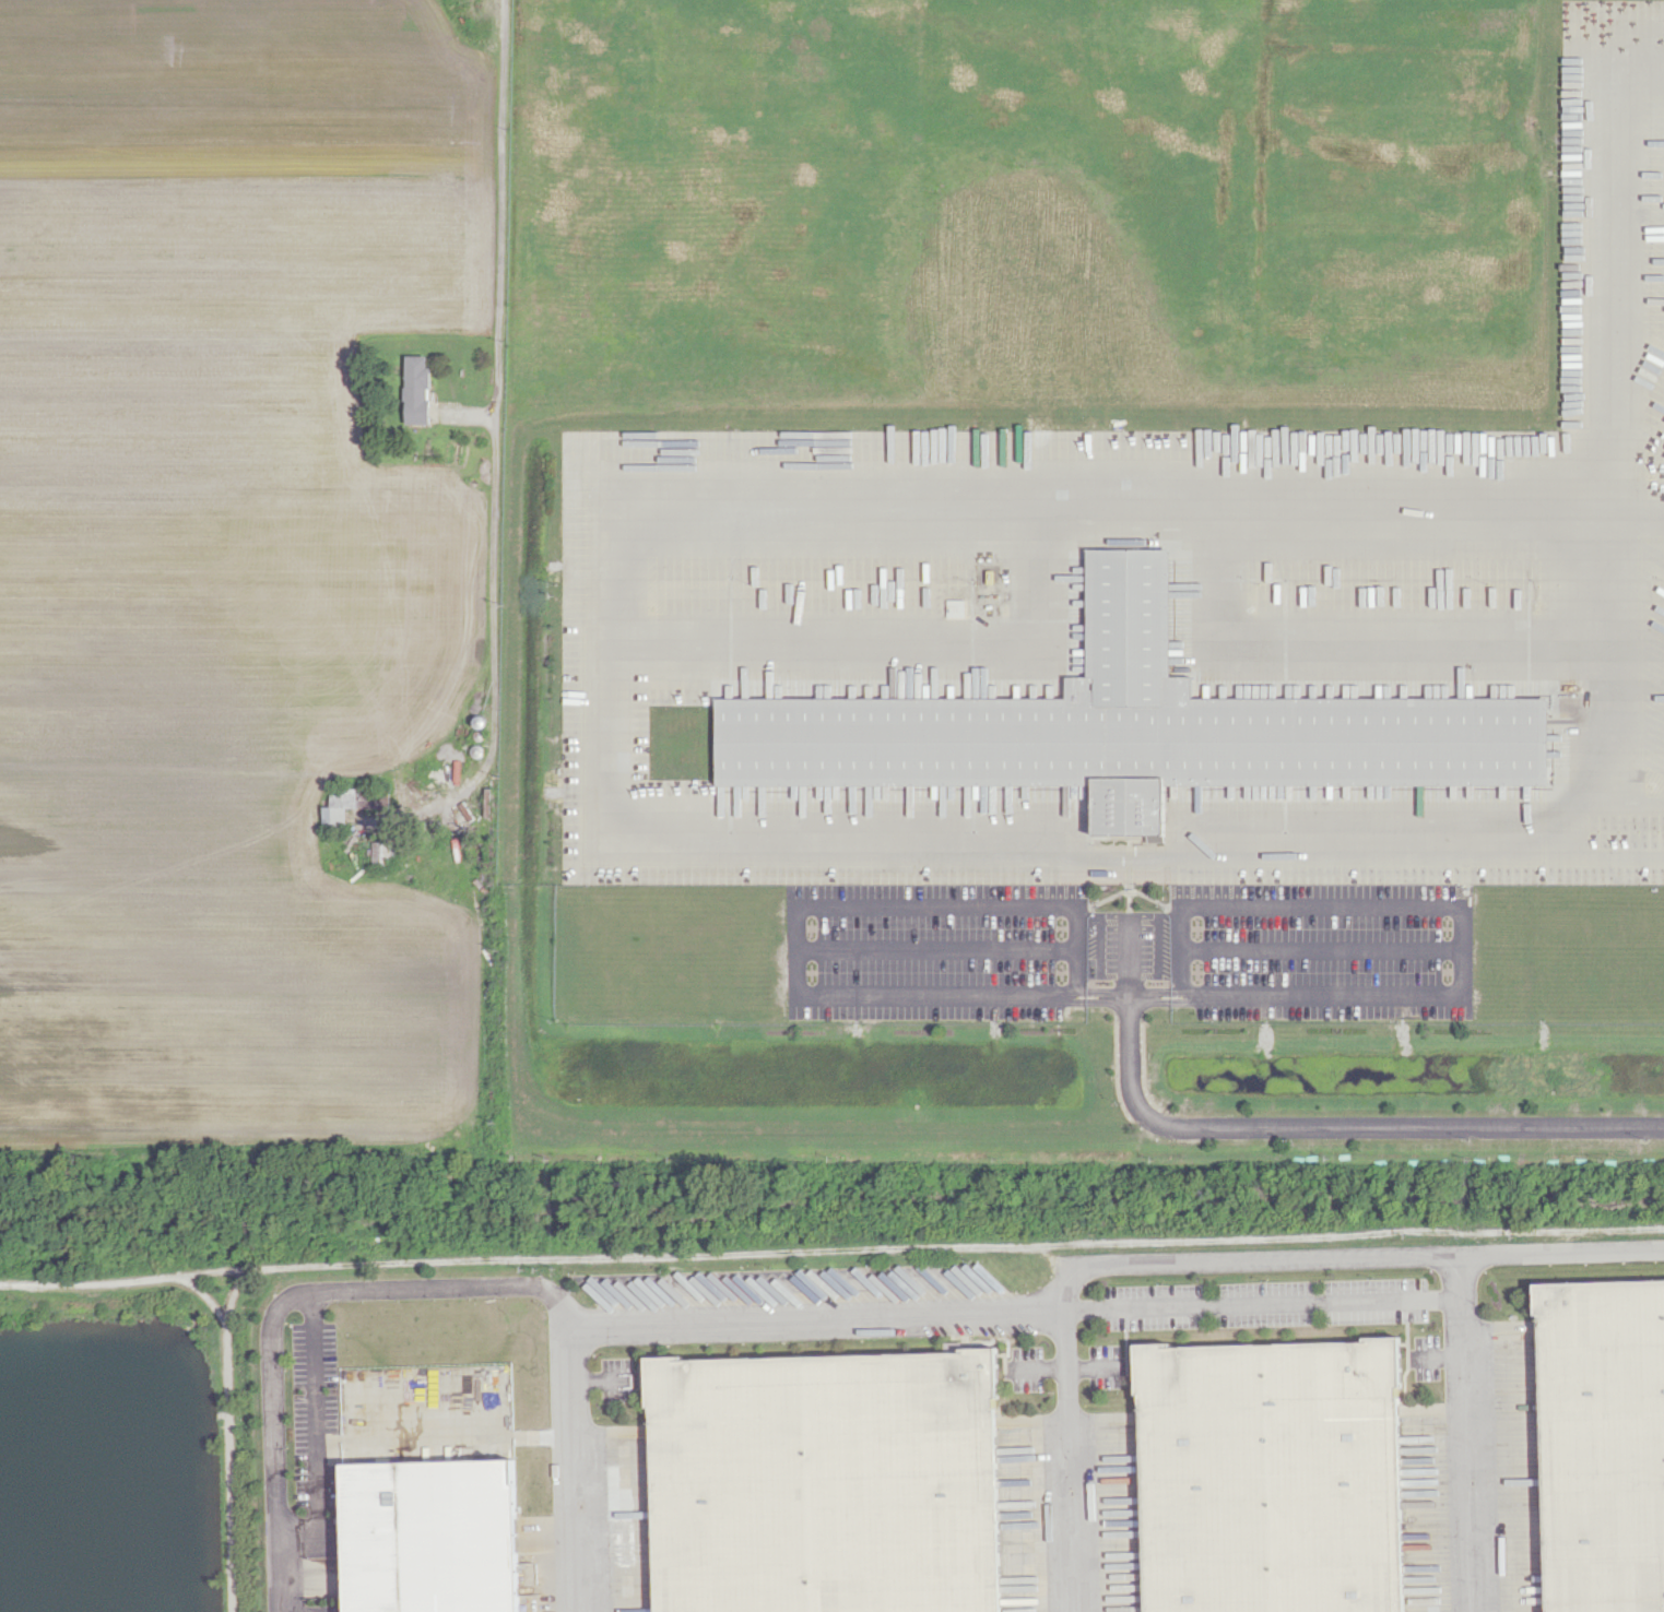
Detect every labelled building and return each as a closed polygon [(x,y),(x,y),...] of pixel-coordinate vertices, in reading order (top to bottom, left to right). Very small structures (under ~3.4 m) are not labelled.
[(426,355),(404,355),(405,424),(430,424),(429,366),(426,366),(426,355)] [(717,785),(1093,785),(1093,834),(1148,835),(1148,842),(1164,842),(1164,784),(1487,785),(1547,785),(1547,698),(1192,698),(1192,676),(1170,676),(1170,549),(1087,549),(1087,676),(1066,676),(1066,698),(717,698),(717,785)] [(358,788),(330,787),(330,806),(322,806),(322,827),(345,827),(345,807),(358,807),(358,788)] [(389,866),(390,856),(399,857),(399,842),(372,841),(371,866),(389,866)] [(1545,1611),(1663,1611),(1663,1280),(1538,1283),(1545,1611)] [(1368,1337),(1368,1342),(1170,1346),(1170,1343),(1140,1343),(1145,1611),(1404,1611),(1399,1337),(1368,1337)] [(995,1347),(962,1348),(962,1353),(682,1359),(682,1356),(650,1356),(656,1611),(1001,1611),(995,1347)] [(516,1459),(345,1463),(348,1611),(520,1611),(516,1459)]
